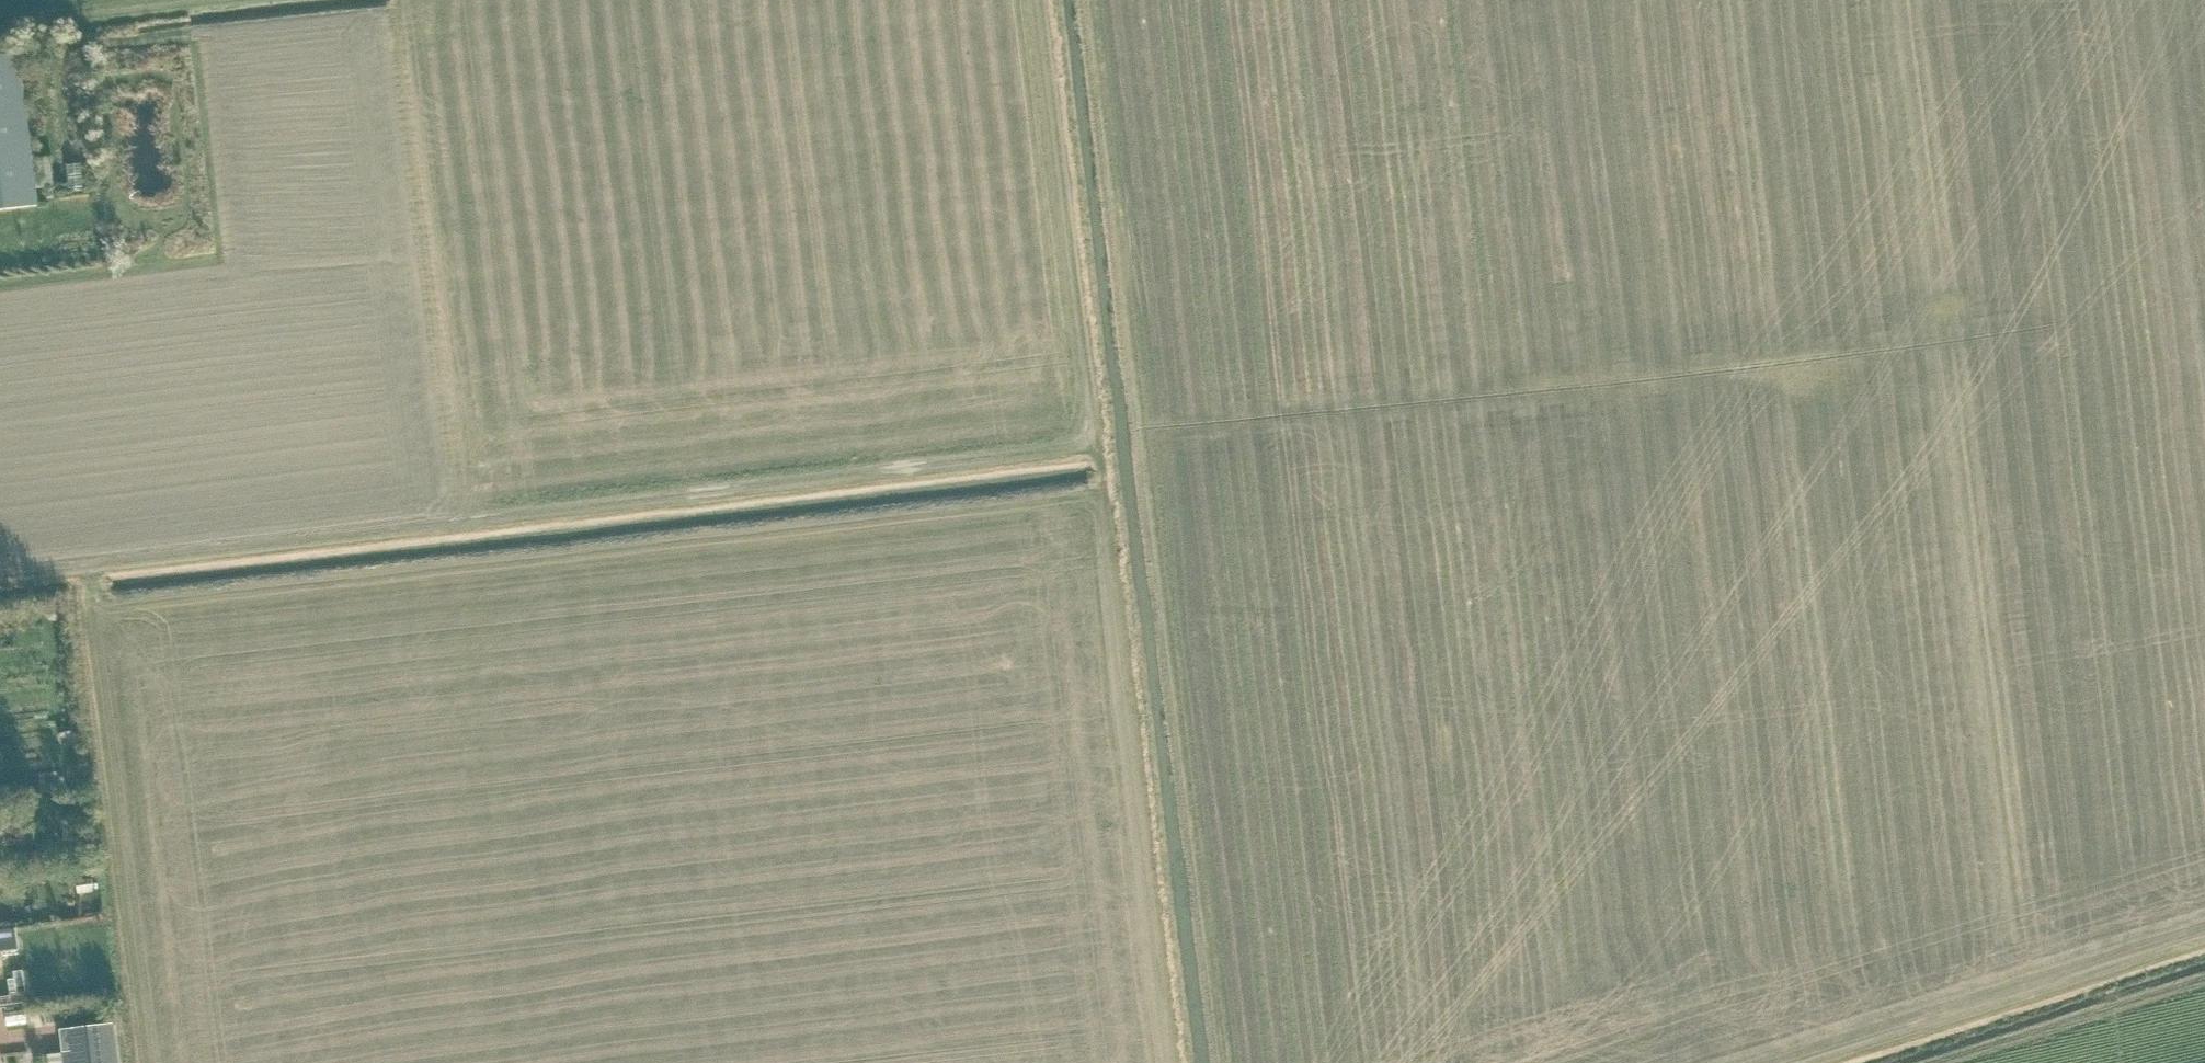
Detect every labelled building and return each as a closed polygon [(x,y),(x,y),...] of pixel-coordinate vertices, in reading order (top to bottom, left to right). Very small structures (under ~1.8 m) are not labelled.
[(38,205),(18,53),(0,55),(0,210),(38,205)] [(85,164),(70,166),(74,193),(89,191),(85,164)] [(22,781),(7,783),(9,799),(24,797),(22,781)] [(66,811),(65,818),(71,822),(78,819),(78,812),(72,808),(66,811)] [(0,930),(0,953),(19,951),(16,928),(0,930)] [(113,1023),(60,1030),(63,1062),(118,1062),(113,1023)]
